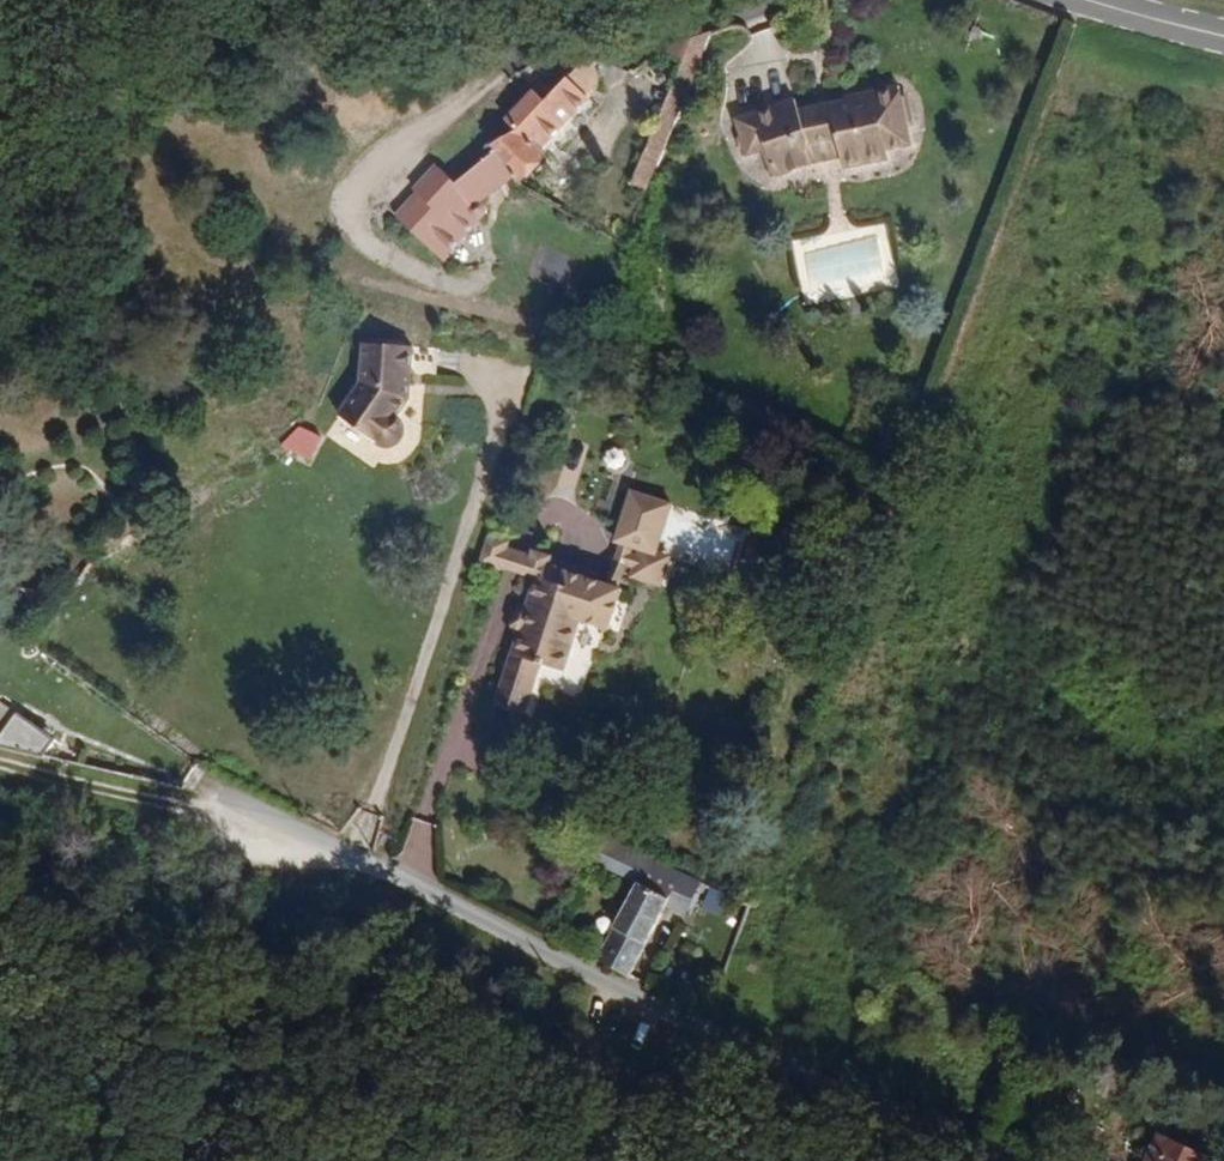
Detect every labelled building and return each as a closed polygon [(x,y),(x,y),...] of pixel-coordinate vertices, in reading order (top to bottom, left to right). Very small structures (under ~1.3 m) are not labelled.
[(657,230),(692,148),(707,73),(672,89),(664,139),(657,136),(623,213),(657,230)] [(556,191),(552,186),(606,131),(624,104),(588,98),(548,135),(518,165),(498,184),(504,192),(462,227),(411,269),(445,305),(450,300),(450,297),(493,256),(486,248),(525,214),(529,217),(556,191)] [(518,165),(548,135),(539,125),(508,152),(518,165)] [(894,140),(893,130),(878,132),(879,139),(882,142),(894,140)] [(877,194),(874,171),(898,167),(894,140),(882,142),(879,139),(878,132),(839,138),(839,142),(799,149),(787,154),(782,141),(743,157),(750,175),(731,182),(739,201),(757,193),(765,211),(776,206),(780,217),(804,208),(800,196),(801,186),(829,181),(831,202),(841,208),(870,205),(877,194)] [(780,217),(776,206),(765,211),(769,221),(780,217)] [(411,269),(462,227),(446,210),(421,232),(422,234),(427,239),(403,261),(411,269)] [(403,261),(427,239),(422,234),(399,256),(403,261)] [(889,278),(883,240),(870,241),(852,283),(889,278)] [(852,283),(870,241),(806,249),(811,289),(852,283)] [(400,398),(402,343),(355,341),(354,382),(344,398),(360,403),(393,443),(401,435),(402,428),(399,422),(393,411),(400,398)] [(393,443),(360,403),(344,398),(333,414),(380,440),(393,443)] [(279,448),(307,463),(321,437),(293,422),(279,448)] [(672,500),(627,487),(612,541),(625,545),(616,575),(662,588),(671,556),(657,552),(672,500)] [(561,668),(575,617),(606,626),(618,587),(545,566),(549,552),(486,534),(478,562),(529,577),(522,601),(526,602),(523,610),(520,621),(511,653),(507,652),(492,704),(521,712),(536,660),(561,668)] [(0,744),(0,767),(5,768),(12,755),(0,744)] [(612,896),(627,866),(567,842),(554,869),(612,896)] [(610,983),(644,915),(654,920),(664,923),(676,898),(686,902),(689,892),(627,866),(612,896),(577,968),(610,983)] [(1152,1146),(1141,1142),(1133,1160),(1146,1160),(1152,1146)] [(1152,1146),(1146,1160),(1183,1160),(1152,1146)]
